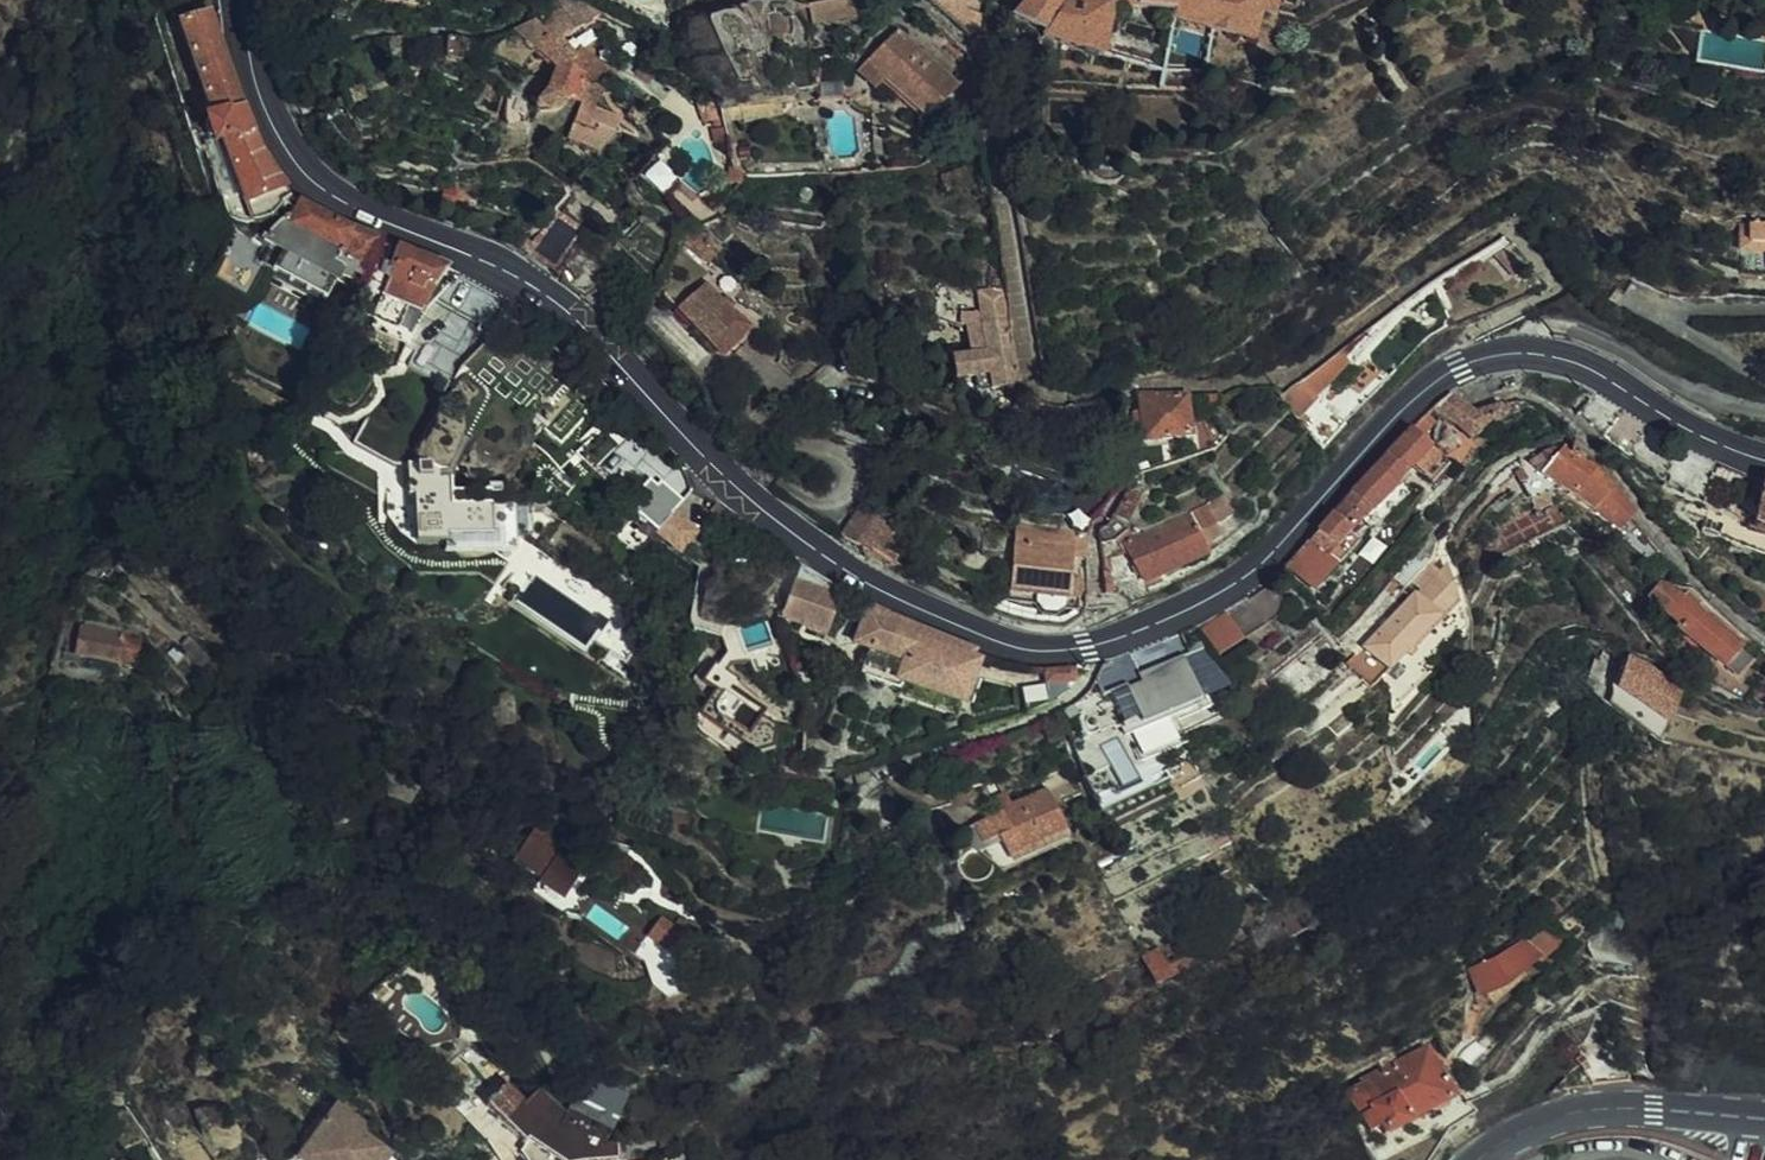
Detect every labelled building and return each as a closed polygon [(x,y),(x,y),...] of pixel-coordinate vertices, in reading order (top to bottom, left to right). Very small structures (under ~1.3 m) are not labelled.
[(1212,36),(1252,48),(1259,15),(1273,17),(1280,0),(1032,0),(1014,21),(1004,19),(1004,22),(1013,25),(1043,34),(1040,42),(1039,42),(1099,61),(1115,12),(1171,16),(1170,24),(1174,25),(1212,36)] [(567,6),(561,5),(547,29),(571,17),(589,41),(609,29),(612,24),(573,1),(567,6)] [(213,207),(225,213),(232,214),(239,213),(252,203),(272,188),(278,184),(251,145),(239,126),(235,117),(222,79),(207,34),(197,3),(168,13),(167,14),(178,47),(199,107),(192,109),(198,130),(190,132),(199,161),(213,207)] [(546,33),(525,48),(567,86),(558,104),(576,118),(596,91),(602,95),(614,88),(595,62),(587,68),(575,53),(591,45),(589,41),(571,17),(547,29),(546,33)] [(1004,22),(1000,31),(1010,35),(1011,33),(1013,25),(1004,22)] [(899,33),(871,65),(888,67),(896,61),(903,36),(899,33)] [(888,67),(871,65),(889,82),(931,122),(961,91),(903,36),(896,61),(888,67)] [(449,44),(446,65),(461,65),(465,42),(449,44)] [(889,82),(871,65),(863,73),(881,91),(889,82)] [(827,71),(807,74),(808,84),(833,82),(834,70),(827,71)] [(322,208),(285,193),(281,201),(278,200),(271,205),(262,214),(248,230),(268,240),(296,256),(311,259),(315,251),(350,254),(352,254),(363,226),(349,221),(322,208)] [(1753,237),(1763,238),(1759,211),(1764,210),(1764,200),(1756,200),(1756,203),(1727,202),(1726,231),(1753,231),(1753,237)] [(534,210),(516,238),(539,255),(559,227),(534,210)] [(559,227),(539,255),(569,279),(586,269),(592,249),(577,229),(563,220),(559,227)] [(358,305),(398,321),(400,319),(431,254),(381,233),(371,259),(352,254),(344,274),(365,281),(358,305)] [(1726,233),(1724,253),(1764,254),(1764,238),(1763,238),(1753,237),(1726,233)] [(296,256),(268,240),(257,260),(309,288),(319,269),(296,256)] [(319,269),(343,282),(344,274),(352,254),(350,254),(315,251),(311,259),(296,256),(319,269)] [(673,292),(662,306),(710,345),(711,344),(722,328),(736,310),(716,295),(714,297),(675,268),(663,284),(673,292)] [(976,374),(1002,371),(994,321),(992,287),(990,272),(961,276),(963,306),(947,309),(952,339),(935,341),(938,365),(963,362),(965,376),(976,374)] [(652,299),(662,306),(673,292),(663,284),(652,299)] [(490,302),(464,288),(461,286),(442,322),(472,337),(490,302)] [(211,310),(224,318),(233,302),(219,295),(211,310)] [(1354,370),(1342,353),(1300,385),(1312,400),(1354,370)] [(582,375),(568,364),(532,414),(546,425),(582,375)] [(1283,398),(1322,452),(1334,442),(1312,413),(1318,409),(1316,406),(1312,400),(1300,385),(1283,398)] [(1456,389),(1438,403),(1471,437),(1493,417),(1496,422),(1513,410),(1508,403),(1505,404),(1506,408),(1503,408),(1501,405),(1494,408),(1477,411),(1457,391),(1456,389)] [(1212,411),(1224,401),(1198,401),(1207,416),(1214,414),(1212,411)] [(1187,403),(1139,402),(1146,449),(1193,447),(1187,403)] [(1312,413),(1334,442),(1344,432),(1323,402),(1316,406),(1318,409),(1312,413)] [(327,417),(346,440),(358,429),(346,416),(344,413),(327,417)] [(358,429),(346,440),(354,448),(358,443),(367,454),(377,444),(370,436),(376,430),(366,419),(361,424),(350,413),(346,416),(358,429)] [(1292,557),(1288,562),(1316,588),(1346,558),(1344,557),(1368,534),(1359,525),(1397,483),(1395,482),(1413,462),(1430,443),(1412,425),(1411,426),(1292,557)] [(1502,446),(1482,467),(1489,473),(1502,461),(1518,484),(1545,471),(1599,516),(1618,498),(1607,483),(1586,454),(1567,442),(1560,437),(1552,431),(1536,430),(1502,446)] [(1264,448),(1283,471),(1299,456),(1279,434),(1264,448)] [(354,448),(346,440),(341,444),(358,463),(367,454),(358,443),(354,448)] [(1449,460),(1430,443),(1413,462),(1432,480),(1449,460)] [(620,493),(646,517),(672,490),(668,486),(671,483),(650,463),(620,493)] [(429,488),(429,482),(405,484),(398,476),(385,477),(388,506),(406,505),(405,503),(411,502),(412,512),(427,510),(427,519),(433,519),(434,526),(479,522),(481,535),(508,533),(507,518),(515,517),(513,496),(503,491),(478,493),(476,477),(441,480),(442,487),(429,488)] [(1124,485),(1116,502),(1131,508),(1146,479),(1124,485)] [(1741,525),(1764,530),(1764,482),(1754,480),(1741,525)] [(672,490),(646,517),(657,527),(682,500),(672,490)] [(1126,536),(1135,557),(1139,567),(1143,576),(1206,547),(1202,538),(1220,530),(1214,517),(1233,510),(1228,495),(1168,519),(1126,536)] [(656,535),(680,555),(701,530),(677,509),(656,535)] [(985,586),(1002,587),(1002,578),(1026,581),(1026,588),(1048,591),(1049,583),(1058,584),(1063,581),(1064,567),(1061,563),(1055,563),(1058,536),(1055,536),(1056,517),(1000,512),(999,529),(998,529),(992,577),(986,577),(985,586)] [(1059,527),(1071,528),(1071,517),(1060,517),(1059,527)] [(1097,523),(1100,544),(1117,539),(1107,521),(1097,523)] [(479,522),(434,526),(443,539),(481,535),(479,522)] [(1397,583),(1390,577),(1361,607),(1369,614),(1392,637),(1443,587),(1433,553),(1410,576),(1406,574),(1397,583)] [(1139,567),(1135,557),(1126,561),(1131,571),(1139,567)] [(785,581),(779,604),(814,611),(834,581),(818,571),(800,561),(785,581)] [(1646,567),(1633,581),(1642,590),(1642,594),(1661,612),(1659,615),(1664,619),(1676,630),(1685,638),(1703,653),(1719,637),(1722,633),(1681,595),(1685,590),(1673,577),(1666,584),(1646,567)] [(1002,578),(1002,587),(1019,589),(1024,599),(1038,600),(1048,591),(1026,588),(1026,581),(1002,578)] [(854,592),(846,588),(843,598),(849,601),(844,614),(837,611),(832,623),(857,633),(849,662),(894,678),(897,669),(942,686),(947,688),(955,667),(963,641),(920,624),(898,614),(854,592)] [(1208,602),(1186,613),(1200,640),(1222,628),(1208,602)] [(69,612),(63,639),(122,649),(127,624),(69,612)] [(1349,631),(1374,658),(1378,653),(1392,637),(1369,614),(1349,631)] [(1676,630),(1664,619),(1660,624),(1671,636),(1676,630)] [(857,633),(832,623),(829,623),(820,650),(825,652),(830,659),(833,661),(836,661),(838,661),(840,659),(849,662),(857,633)] [(727,635),(724,629),(709,635),(716,651),(731,646),(740,668),(773,655),(763,629),(763,625),(744,631),(727,635)] [(1587,634),(1581,647),(1585,681),(1588,684),(1596,693),(1645,730),(1651,711),(1664,683),(1670,669),(1659,661),(1653,670),(1630,651),(1587,634)] [(1133,637),(1091,653),(1105,671),(1114,680),(1139,669),(1133,637)] [(1719,637),(1703,653),(1718,669),(1735,652),(1719,637)] [(1361,647),(1348,660),(1371,683),(1384,670),(1361,647)] [(1585,681),(1581,647),(1569,673),(1586,686),(1585,681)] [(1216,664),(1231,691),(1232,692),(1255,678),(1238,649),(1216,664)] [(697,678),(681,702),(680,710),(683,717),(689,724),(721,747),(727,730),(750,695),(718,674),(722,667),(697,650),(691,661),(684,670),(697,678)] [(1098,688),(1104,703),(1110,717),(1182,684),(1168,656),(1139,669),(1114,680),(1098,688)] [(1030,672),(1036,690),(1061,672),(1061,661),(1058,657),(1028,657),(1030,672)] [(897,669),(894,678),(896,680),(903,688),(908,693),(912,694),(918,695),(927,692),(939,697),(942,686),(897,669)] [(1114,680),(1105,671),(1085,681),(1087,686),(1073,692),(1086,713),(1104,703),(1098,688),(1114,680)] [(1119,724),(1128,745),(1149,736),(1140,714),(1119,724)] [(1031,769),(1035,782),(1039,794),(1066,786),(1058,760),(1031,769)] [(962,810),(968,831),(983,828),(991,852),(1051,832),(1039,794),(1035,782),(993,795),(992,791),(979,794),(982,804),(962,810)] [(983,828),(968,831),(976,857),(991,852),(983,828)] [(497,855),(528,874),(533,866),(558,881),(574,854),(565,849),(561,854),(543,843),(540,849),(511,831),(497,855)] [(533,866),(528,874),(554,890),(558,881),(533,866)] [(1140,934),(1126,940),(1140,969),(1162,958),(1210,936),(1231,926),(1235,935),(1271,920),(1275,927),(1298,916),(1279,880),(1257,893),(1252,896),(1224,910),(1221,906),(1144,941),(1140,934)] [(649,905),(639,921),(669,941),(679,925),(649,905)] [(639,975),(655,984),(661,981),(666,978),(684,951),(669,941),(639,921),(619,908),(634,956),(639,975)] [(1513,921),(1497,934),(1507,955),(1538,927),(1527,915),(1516,924),(1513,921)] [(1473,949),(1455,955),(1465,981),(1476,978),(1488,972),(1495,965),(1507,955),(1497,934),(1481,946),(1473,949)] [(1375,1039),(1361,1048),(1367,1060),(1349,1071),(1352,1075),(1335,1084),(1355,1120),(1369,1112),(1374,1120),(1438,1083),(1412,1035),(1382,1052),(1375,1039)] [(521,1078),(515,1085),(510,1090),(492,1072),(470,1094),(508,1133),(512,1129),(548,1152),(551,1154),(586,1150),(603,1148),(603,1130),(593,1129),(581,1124),(540,1105),(543,1098),(521,1078)] [(322,1092),(292,1133),(294,1144),(315,1159),(360,1159),(372,1144),(374,1142),(347,1121),(346,1110),(322,1092)] [(648,1139),(665,1132),(656,1111),(626,1124),(631,1133),(643,1128),(648,1139)] [(508,1133),(502,1138),(512,1146),(527,1159),(543,1159),(548,1152),(512,1129),(508,1133)] [(292,1133),(282,1147),(299,1159),(315,1159),(294,1144),(292,1133)] [(1539,1159),(1531,1152),(1519,1159),(1541,1159),(1539,1159)]
